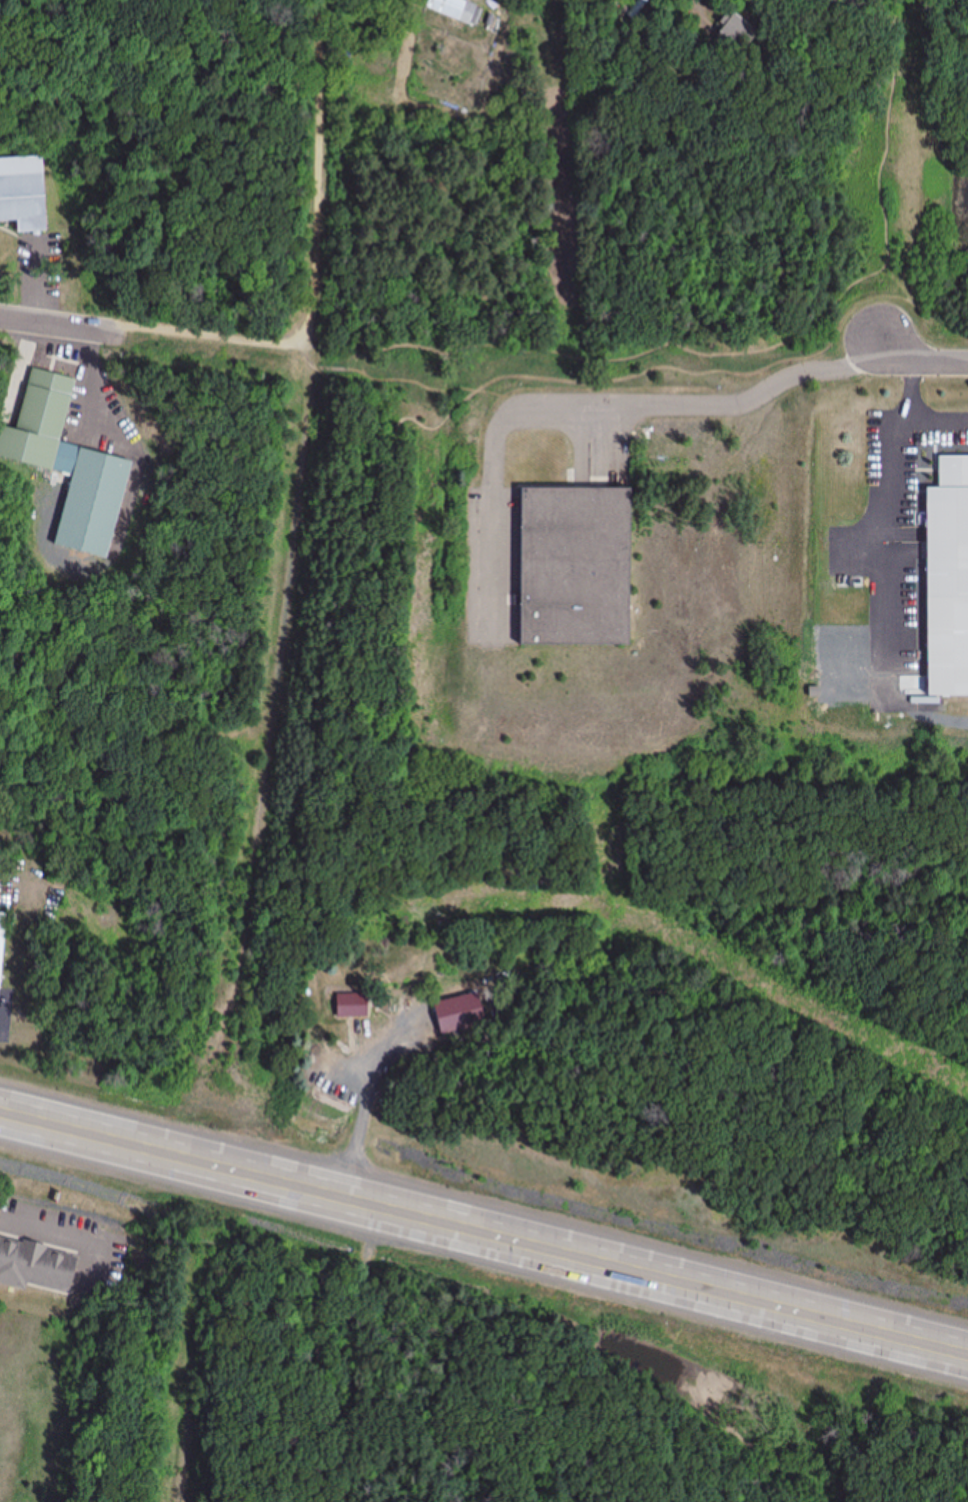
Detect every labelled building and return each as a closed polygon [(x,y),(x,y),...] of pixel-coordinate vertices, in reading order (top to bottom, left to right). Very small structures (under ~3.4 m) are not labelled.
[(461,0),(424,0),(421,10),(475,27),(482,6),(461,0)] [(713,30),(742,51),(756,32),(727,11),(713,30)] [(11,233),(49,231),(45,157),(0,159),(0,222),(11,222),(11,233)] [(75,380),(26,369),(12,431),(0,428),(0,460),(65,475),(48,547),(107,560),(129,462),(60,446),(75,380)] [(935,457),(935,488),(920,488),(921,697),(967,697),(967,457),(935,457)] [(511,646),(632,646),(632,489),(511,489),(511,646)] [(429,1005),(436,1035),(483,1025),(477,994),(429,1005)] [(367,1018),(367,995),(333,995),(333,1018),(367,1018)] [(80,1252),(1,1236),(0,1243),(0,1281),(71,1295),(80,1252)]
